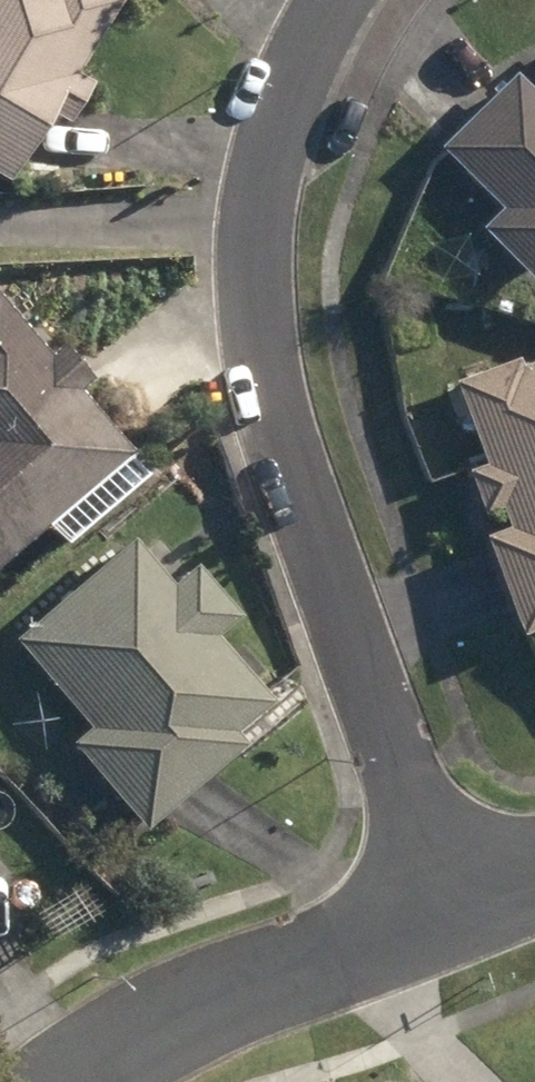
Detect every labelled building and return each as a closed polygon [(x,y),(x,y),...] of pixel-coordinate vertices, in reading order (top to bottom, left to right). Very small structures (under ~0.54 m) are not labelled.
[(32,125),(49,135),(75,91),(60,83),(105,8),(93,0),(0,0),(0,177),(32,125)] [(516,293),(534,274),(534,84),(518,102),(497,82),(421,155),(483,218),(461,237),(516,293)] [(113,465),(60,400),(74,391),(44,354),(31,364),(0,325),(0,556),(113,465)] [(501,648),(534,636),(534,364),(508,373),(505,366),(438,389),(469,475),(448,483),(470,544),(464,545),(501,648)] [(200,646),(226,625),(182,572),(156,593),(117,546),(0,643),(0,650),(72,736),(52,754),(124,841),(229,754),(217,740),(253,711),(200,646)]
